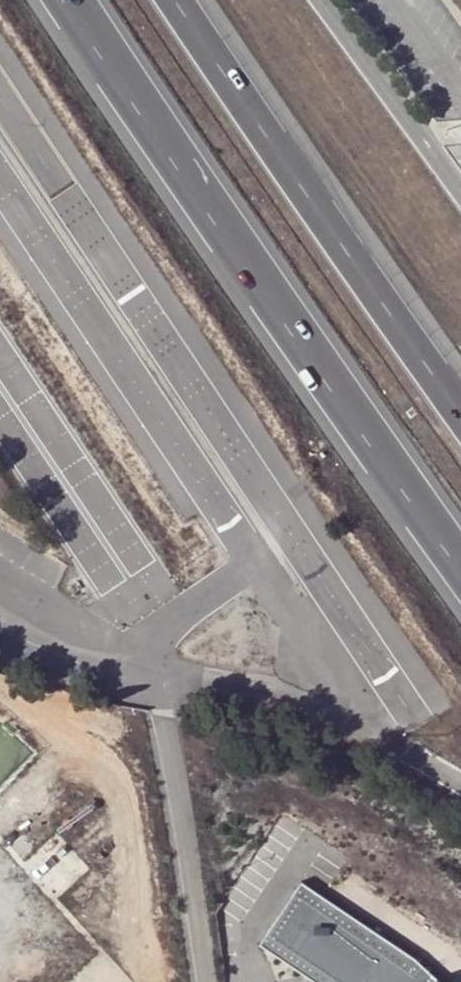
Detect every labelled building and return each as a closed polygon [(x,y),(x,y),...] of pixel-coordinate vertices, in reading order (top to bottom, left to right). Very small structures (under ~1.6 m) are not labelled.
[(256,938),(322,981),(445,981),(411,951),(325,893),(298,875),(256,938)]
